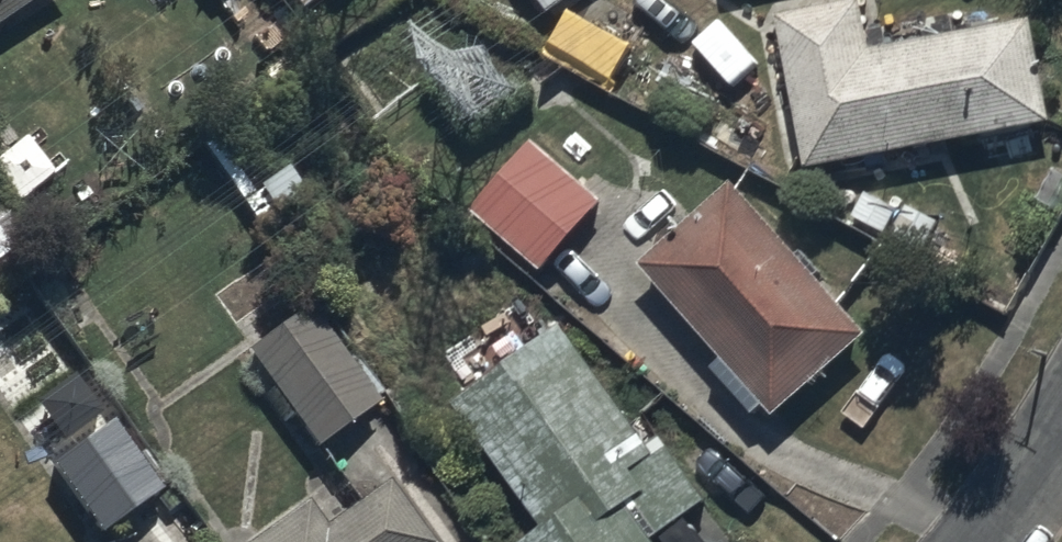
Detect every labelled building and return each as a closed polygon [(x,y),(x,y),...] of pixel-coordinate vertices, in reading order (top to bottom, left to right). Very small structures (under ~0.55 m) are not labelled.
[(22,0),(0,0),(0,15),(22,0)] [(769,8),(798,164),(1044,118),(1024,16),(865,47),(856,0),(812,0),(769,8)] [(570,1),(550,35),(613,72),(633,38),(570,1)] [(593,196),(522,137),(462,208),(533,267),(593,196)] [(860,331),(725,179),(634,260),(770,411),(860,331)] [(376,396),(304,297),(239,343),(312,442),(376,396)] [(554,322),(446,399),(534,521),(504,541),(653,541),(645,531),(696,495),(652,433),(640,442),(554,322)] [(151,483),(104,418),(42,462),(89,527),(151,483)] [(298,492),(229,541),(415,541),(421,538),(376,477),(318,519),(298,492)]
